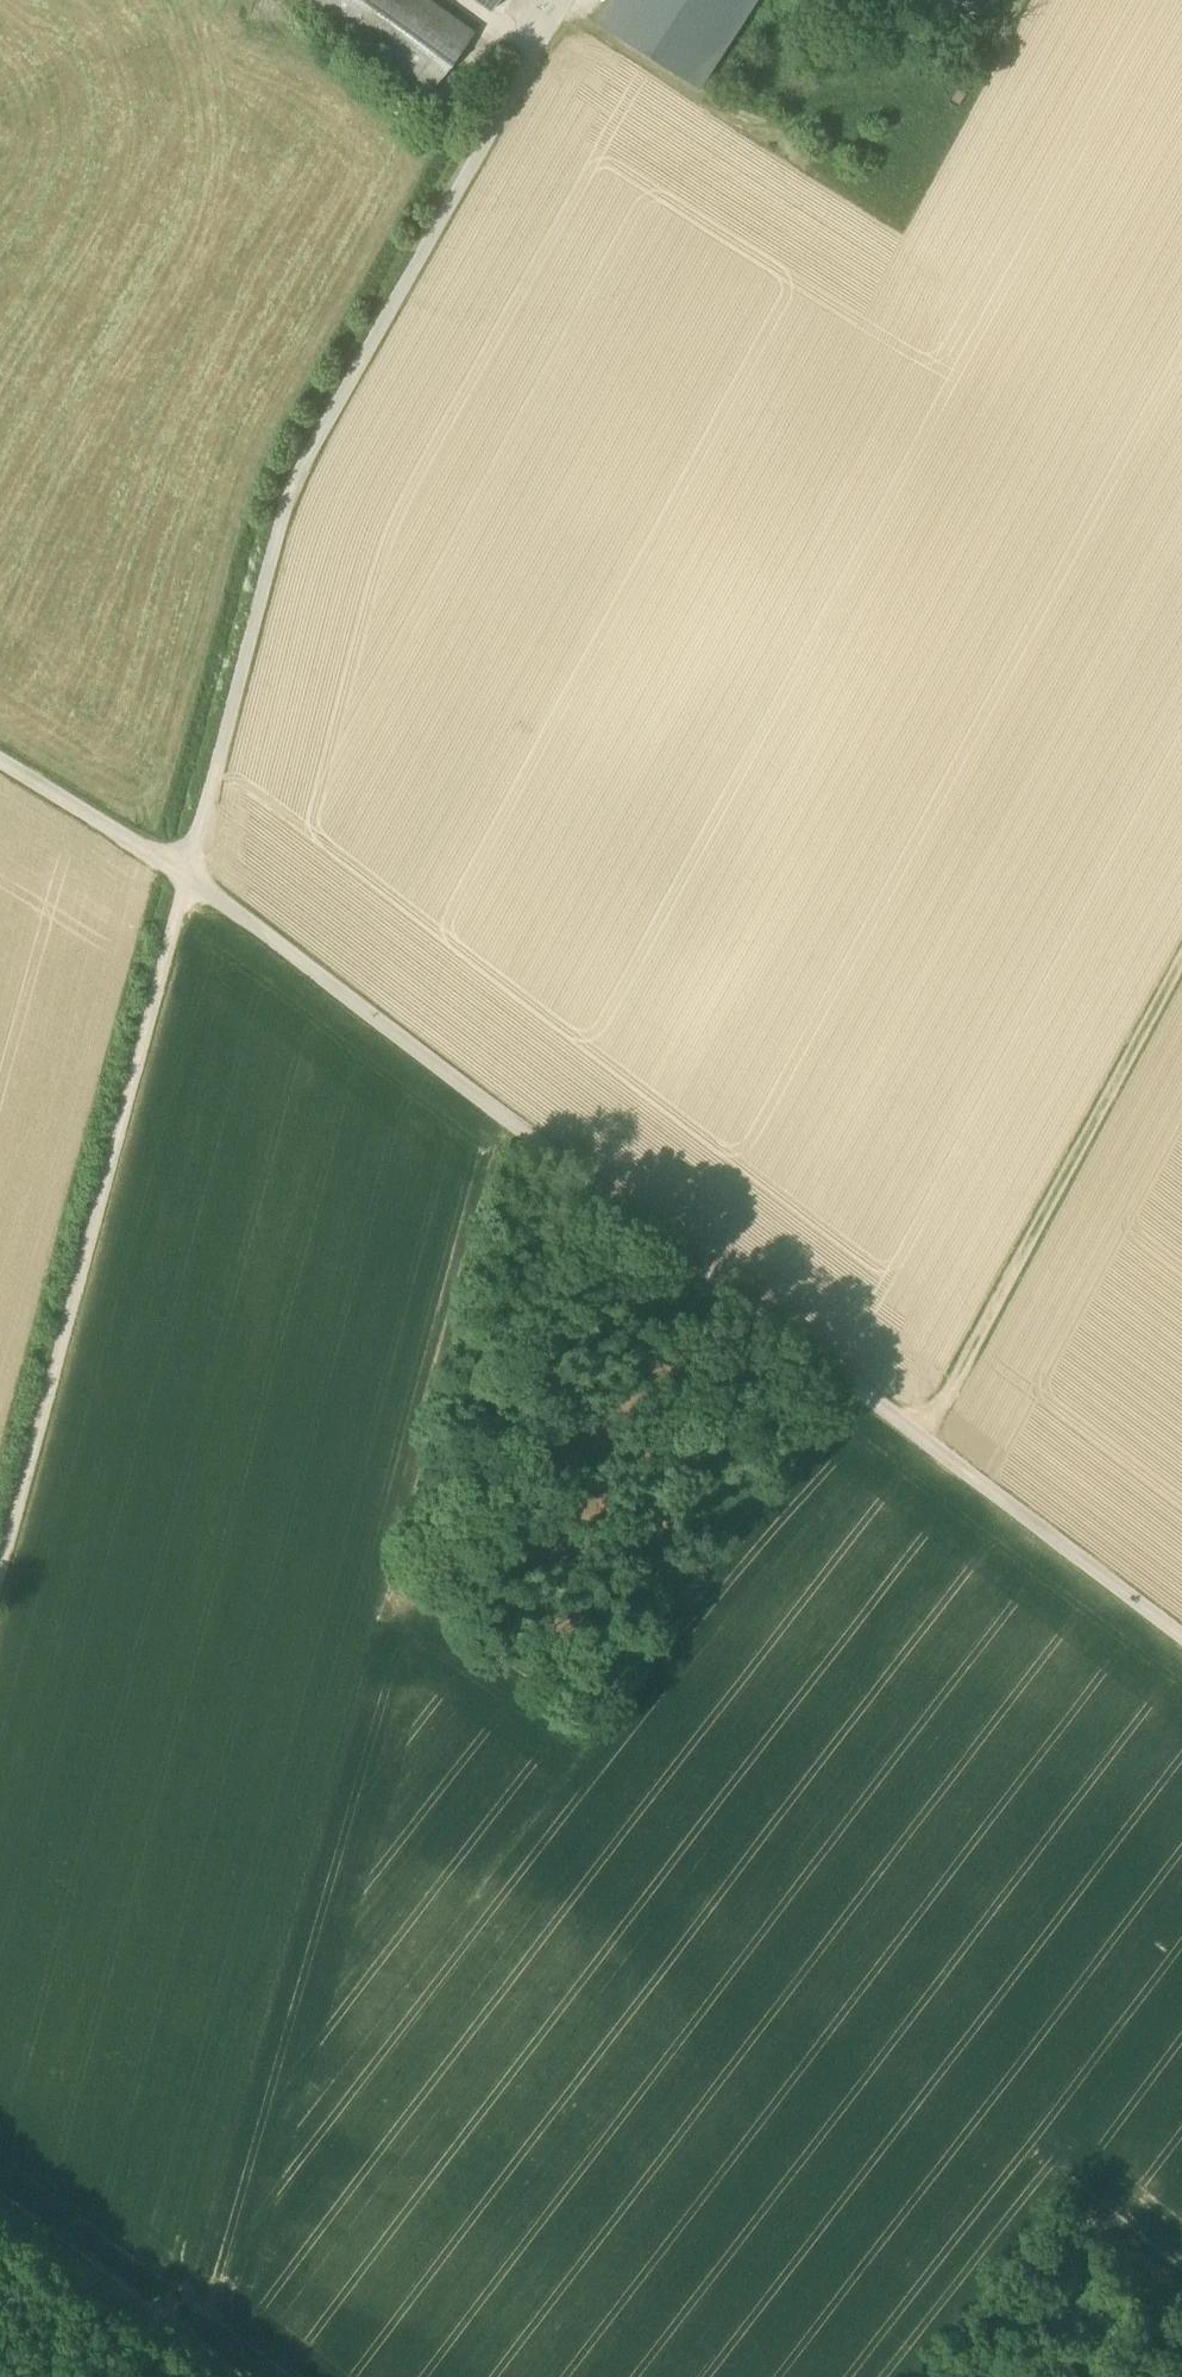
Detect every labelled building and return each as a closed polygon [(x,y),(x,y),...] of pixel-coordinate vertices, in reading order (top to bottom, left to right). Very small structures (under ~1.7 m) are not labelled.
[(429,97),(474,35),(427,0),(307,0),(304,5),(429,97)] [(492,11),(501,0),(477,0),(492,11)] [(699,87),(755,0),(613,0),(599,22),(699,87)] [(887,10),(893,0),(871,0),(887,10)]
